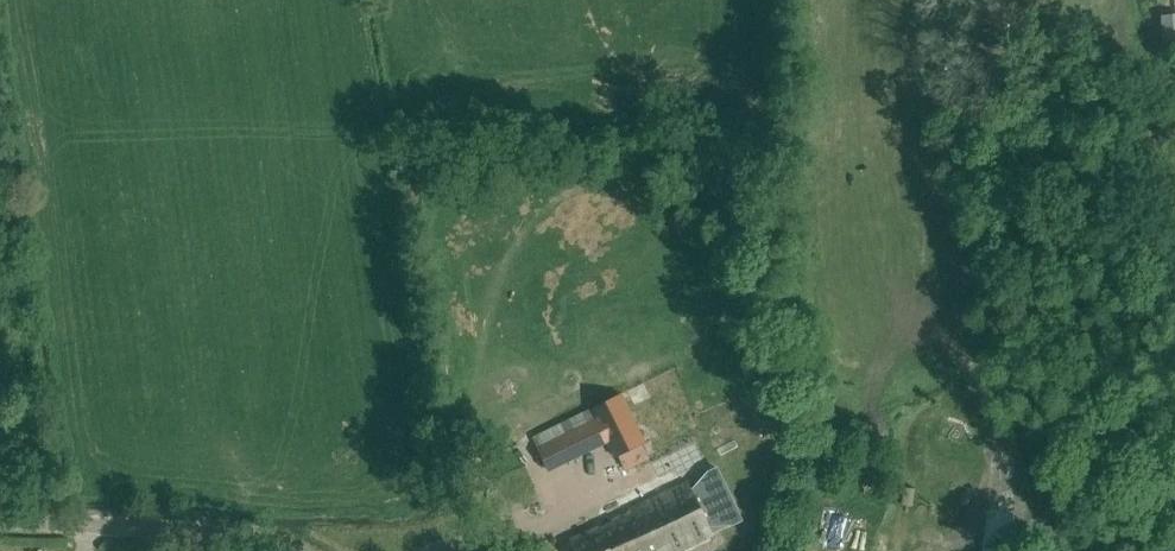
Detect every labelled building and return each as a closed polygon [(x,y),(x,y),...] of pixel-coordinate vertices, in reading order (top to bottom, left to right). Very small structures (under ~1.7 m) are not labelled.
[(606,441),(608,447),(614,458),(619,456),(626,470),(650,458),(643,444),(646,443),(621,394),(590,409),(595,421),(606,441)] [(606,441),(595,421),(539,449),(549,469),(606,441)] [(713,535),(688,482),(629,510),(630,512),(570,540),(575,550),(679,550),(713,535)]
